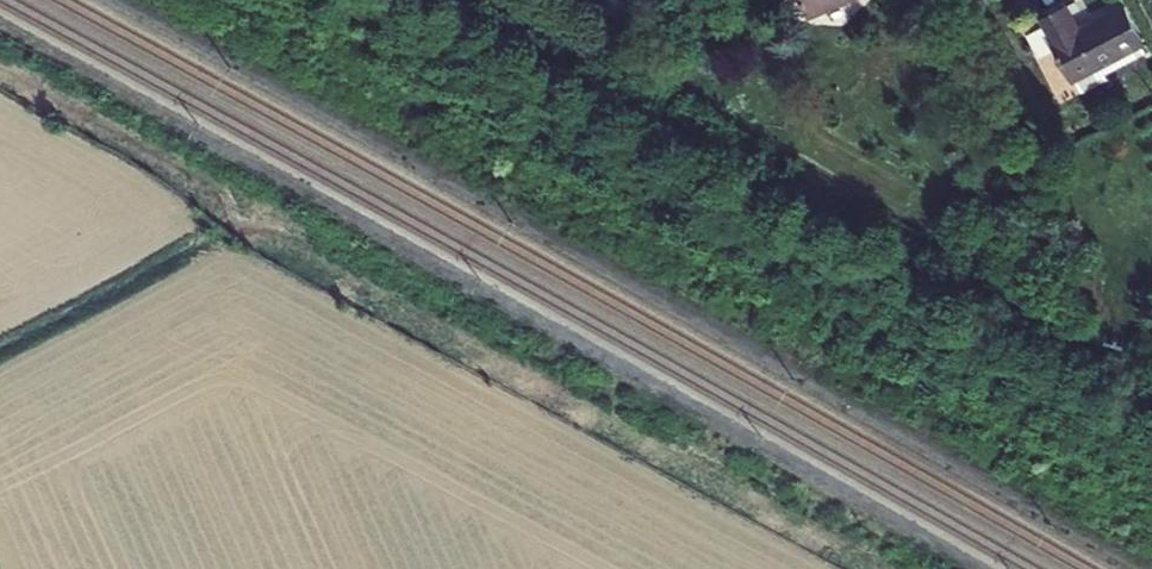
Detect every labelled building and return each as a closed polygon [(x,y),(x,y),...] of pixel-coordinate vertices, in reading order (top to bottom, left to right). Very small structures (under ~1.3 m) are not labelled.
[(809,17),(848,0),(801,0),(809,17)] [(1103,66),(1145,44),(1126,7),(1080,31),(1068,7),(1044,20),(1083,94),(1110,80),(1107,75),(1103,66)] [(1107,75),(1149,53),(1145,44),(1103,66),(1107,75)]
